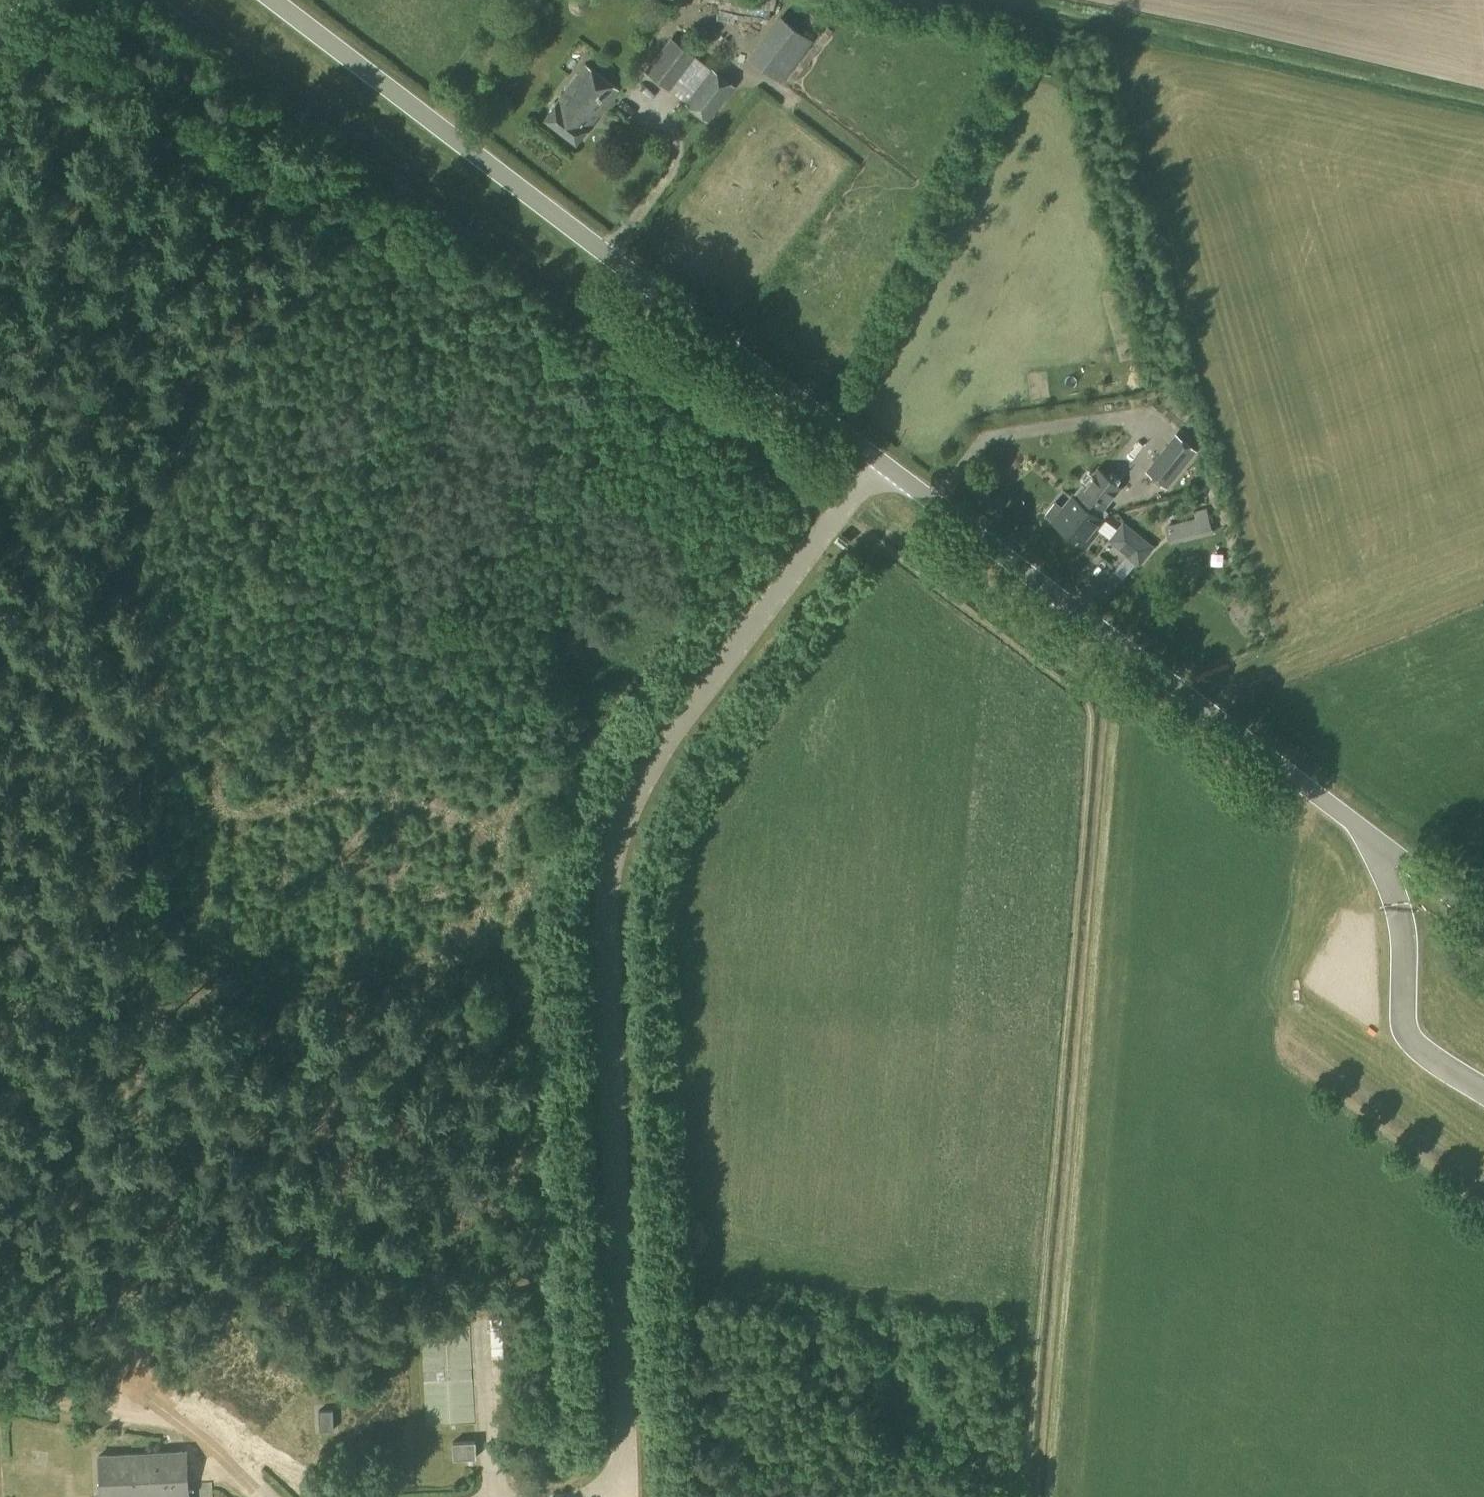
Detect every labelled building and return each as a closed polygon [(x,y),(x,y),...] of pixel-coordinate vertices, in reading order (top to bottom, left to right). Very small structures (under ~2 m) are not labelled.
[(787,79),(822,40),(793,15),(759,53),(787,79)] [(669,90),(695,56),(670,37),(644,71),(669,90)] [(575,143),(617,89),(584,64),(543,119),(575,143)] [(708,122),(735,86),(712,68),(684,104),(708,122)] [(1166,488),(1196,450),(1175,433),(1145,470),(1166,488)] [(1062,507),(1055,501),(1045,514),(1056,523),(1056,524),(1077,541),(1078,541),(1085,546),(1098,530),(1095,528),(1102,519),(1095,514),(1073,495),(1062,507)] [(1212,532),(1207,515),(1193,518),(1198,536),(1212,532)] [(1136,536),(1124,551),(1139,562),(1151,547),(1137,535),(1136,536)] [(319,1431),(333,1430),(332,1410),(318,1411),(319,1431)] [(452,1459),(476,1458),(475,1441),(451,1442),(452,1459)] [(187,1484),(185,1453),(99,1457),(100,1496),(188,1496),(187,1484)]
